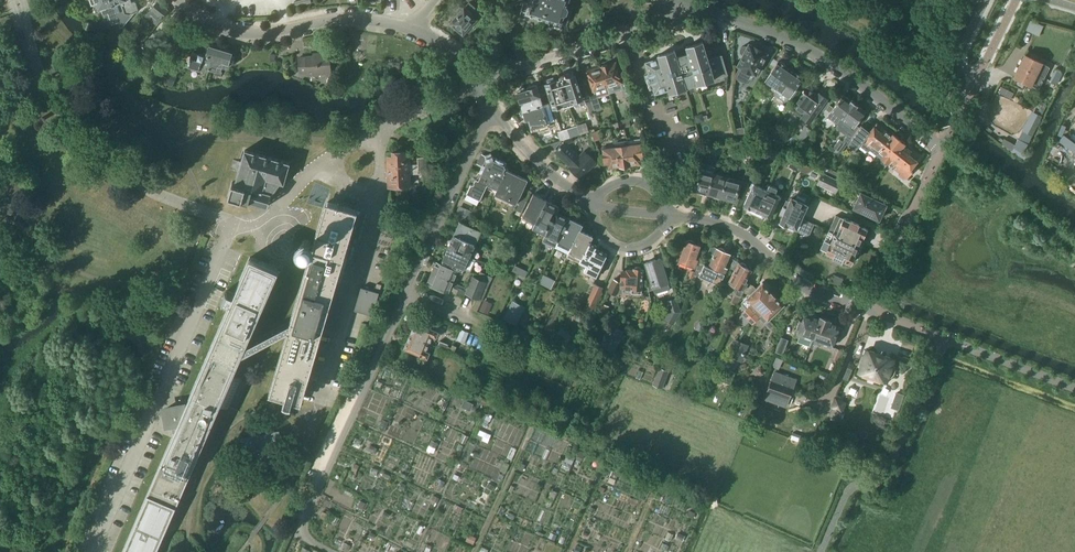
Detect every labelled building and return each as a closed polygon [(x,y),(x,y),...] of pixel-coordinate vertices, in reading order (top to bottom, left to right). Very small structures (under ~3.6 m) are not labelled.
[(112,23),(109,24),(116,44),(118,42),(123,40),(123,37),(126,34),(123,27),(122,27),(121,27),(119,23),(118,22),(111,0),(90,0),(92,6),(97,4),(98,10),(101,9),(103,14),(108,12),(112,23)] [(118,22),(119,23),(121,27),(122,27),(134,13),(137,12),(139,9),(136,2),(134,1),(132,1),(132,0),(111,0),(118,22)] [(526,12),(544,18),(549,0),(525,0),(522,10),(526,12)] [(544,18),(561,24),(564,15),(569,16),(572,9),(568,8),(567,6),(569,0),(549,0),(544,18)] [(158,2),(151,10),(162,19),(169,11),(158,2)] [(465,8),(464,8),(451,23),(463,34),(477,19),(476,19),(479,16),(468,5),(465,8)] [(1026,31),(1039,36),(1043,26),(1030,21),(1026,31)] [(677,56),(682,72),(681,73),(686,89),(688,88),(687,87),(697,85),(715,80),(715,79),(728,75),(722,55),(713,58),(712,53),(707,55),(703,41),(686,46),(688,53),(677,56)] [(742,54),(744,55),(738,66),(756,75),(767,53),(749,44),(748,46),(746,46),(744,45),(743,46),(741,47),(740,49),(740,51),(741,53),(742,54)] [(210,69),(215,70),(214,74),(221,77),(223,72),(221,72),(223,67),(226,68),(227,64),(231,53),(210,47),(207,46),(205,52),(208,53),(206,59),(212,61),(210,69)] [(659,58),(645,62),(655,94),(668,90),(669,94),(686,89),(681,73),(682,72),(677,56),(675,50),(659,55),(659,58)] [(193,52),(192,56),(189,66),(201,70),(202,66),(210,69),(212,61),(206,59),(208,53),(205,52),(204,55),(199,54),(193,52)] [(299,58),(300,75),(307,74),(307,77),(331,74),(330,53),(317,54),(317,56),(305,57),(305,58),(299,58)] [(1042,63),(1025,54),(1019,65),(1044,78),(1050,67),(1042,63)] [(771,88),(776,91),(790,69),(778,61),(765,80),(773,85),(771,88)] [(614,64),(602,68),(608,88),(609,93),(623,89),(616,65),(614,64)] [(1014,77),(1031,86),(1031,85),(1039,89),(1044,78),(1019,65),(1014,77)] [(172,85),(177,76),(157,66),(153,76),(172,85)] [(595,92),(595,93),(590,95),(594,110),(601,108),(598,97),(610,93),(609,93),(608,88),(602,68),(587,72),(594,93),(595,92)] [(790,69),(776,91),(774,94),(785,102),(802,77),(790,69)] [(1063,73),(1055,70),(1049,81),(1057,85),(1058,82),(1062,84),(1064,80),(1060,78),(1063,73)] [(576,75),(561,79),(569,105),(569,106),(575,104),(574,102),(583,99),(576,75)] [(543,85),(546,94),(548,94),(553,109),(563,106),(563,107),(569,106),(569,105),(561,79),(545,84),(543,85)] [(543,85),(538,86),(518,92),(523,111),(543,105),(540,96),(546,94),(543,85)] [(1012,97),(1014,91),(1002,86),(1000,93),(1012,97)] [(820,109),(827,100),(828,99),(819,93),(818,95),(807,87),(804,92),(792,109),(802,117),(810,123),(820,109)] [(826,110),(830,112),(827,116),(838,125),(854,102),(851,100),(843,95),(834,108),(829,105),(826,110)] [(831,103),(827,100),(820,109),(824,112),(826,110),(829,105),(831,103)] [(849,133),(847,135),(851,138),(859,128),(855,125),(865,111),(858,106),(858,105),(854,102),(838,125),(849,133)] [(532,127),(548,122),(543,105),(523,111),(526,120),(530,119),(532,127)] [(1022,130),(1018,138),(1011,151),(1021,157),(1028,144),(1032,135),(1042,116),(1032,111),(1022,130)] [(631,126),(629,119),(621,121),(624,128),(631,126)] [(614,123),(616,131),(624,128),(621,121),(614,123)] [(589,132),(586,122),(577,125),(580,135),(589,132)] [(863,142),(870,148),(869,149),(877,155),(891,136),(884,130),(885,130),(877,123),(875,126),(870,132),(861,125),(859,128),(851,138),(853,140),(848,145),(855,151),(863,142)] [(580,135),(577,125),(568,128),(571,138),(573,137),(580,135)] [(736,128),(738,140),(738,141),(744,139),(747,127),(736,128)] [(571,138),(568,128),(557,132),(560,141),(565,140),(565,139),(566,140),(571,138)] [(592,132),(594,141),(601,139),(598,130),(592,132)] [(1059,140),(1074,151),(1074,141),(1064,133),(1059,140)] [(877,155),(881,159),(881,160),(888,165),(891,162),(904,145),(905,144),(893,134),(891,136),(877,155)] [(556,152),(572,166),(570,168),(581,178),(596,162),(584,150),(579,155),(567,144),(574,142),(573,137),(571,138),(566,140),(566,143),(565,142),(556,152)] [(738,140),(728,141),(726,148),(740,153),(744,139),(738,141),(738,140)] [(644,159),(641,141),(628,143),(631,165),(640,164),(639,159),(644,159)] [(628,143),(616,145),(619,167),(631,165),(628,143)] [(602,147),(604,164),(609,164),(610,168),(619,167),(616,145),(602,147)] [(891,162),(897,167),(895,168),(907,178),(912,171),(910,169),(917,161),(916,160),(919,157),(911,151),(904,145),(891,162)] [(249,201),(268,206),(268,207),(268,205),(265,204),(267,201),(268,202),(269,202),(270,202),(270,201),(271,201),(271,200),(271,199),(271,198),(270,197),(281,182),(284,183),(290,163),(245,150),(236,183),(232,182),(228,196),(243,200),(248,201),(249,202),(249,201)] [(390,157),(391,161),(388,162),(388,172),(399,172),(398,164),(409,163),(409,161),(409,152),(393,152),(393,157),(390,157)] [(487,188),(485,188),(480,199),(485,189),(488,190),(490,185),(497,189),(495,194),(508,167),(507,163),(493,157),(492,153),(487,156),(479,153),(474,163),(482,166),(479,172),(487,176),(485,182),(486,183),(488,181),(489,182),(487,188)] [(409,163),(409,165),(418,164),(419,171),(427,170),(427,157),(418,158),(418,161),(409,161),(409,163)] [(787,165),(789,166),(788,167),(796,171),(800,162),(791,158),(787,165)] [(796,171),(797,169),(806,173),(809,166),(800,162),(796,171)] [(398,164),(399,172),(388,172),(389,186),(410,185),(409,165),(409,163),(398,164)] [(694,191),(708,194),(714,173),(715,168),(704,165),(701,164),(701,165),(694,191)] [(495,194),(515,203),(512,208),(522,212),(527,200),(520,196),(528,179),(508,170),(509,168),(508,167),(495,194)] [(748,168),(742,181),(749,184),(755,170),(748,168)] [(467,193),(469,194),(467,198),(477,203),(479,198),(480,199),(485,188),(487,188),(489,182),(488,181),(486,183),(485,182),(487,176),(479,172),(476,179),(475,179),(474,182),(475,183),(471,185),(467,193)] [(836,193),(842,181),(822,172),(816,184),(836,193)] [(722,198),(727,176),(714,173),(708,194),(722,198)] [(736,201),(741,180),(727,176),(722,198),(736,201)] [(310,202),(325,205),(328,186),(314,183),(310,202)] [(744,205),(750,208),(748,212),(755,215),(756,213),(757,213),(758,211),(767,189),(754,184),(744,205)] [(757,213),(756,213),(755,215),(763,218),(765,214),(770,217),(780,195),(775,193),(777,188),(769,184),(767,189),(758,211),(757,213)] [(857,193),(859,194),(853,208),(879,220),(887,204),(859,191),(857,193)] [(524,216),(536,222),(533,226),(534,227),(547,200),(534,194),(524,216)] [(808,204),(792,196),(780,222),(788,225),(787,227),(788,230),(792,232),(795,231),(796,228),(797,228),(808,204)] [(546,234),(559,206),(547,200),(534,227),(533,230),(545,236),(546,234)] [(230,304),(188,401),(189,402),(189,401),(192,403),(190,406),(192,407),(197,410),(193,419),(193,415),(192,409),(184,410),(184,406),(165,409),(168,425),(174,423),(175,430),(176,435),(174,434),(123,551),(157,551),(220,406),(228,409),(229,407),(241,379),(233,375),(243,353),(291,328),(272,391),(286,396),(284,403),(291,405),(293,398),(301,400),(356,210),(327,202),(315,245),(310,246),(311,243),(309,240),(306,239),(303,241),(301,246),(299,246),(304,255),(303,256),(302,257),(302,258),(302,259),(303,260),(304,260),(305,261),(306,260),(309,266),(293,320),(247,344),(275,277),(268,276),(270,266),(250,257),(234,293),(228,291),(224,301),(230,304)] [(405,209),(395,205),(392,210),(402,215),(405,209)] [(560,207),(559,206),(546,234),(558,240),(569,218),(565,216),(567,213),(559,208),(560,207)] [(461,212),(459,218),(468,222),(471,216),(461,212)] [(840,217),(836,215),(828,231),(863,247),(867,238),(865,238),(866,237),(867,237),(869,233),(869,231),(868,229),(867,229),(866,228),(840,217)] [(582,225),(569,218),(558,240),(571,247),(580,230),(582,225)] [(481,231),(460,221),(454,234),(476,243),(481,231)] [(567,256),(580,262),(579,262),(581,263),(590,244),(593,236),(580,230),(571,247),(569,252),(567,256)] [(828,231),(825,239),(820,249),(834,255),(833,257),(841,261),(842,259),(851,263),(855,255),(859,256),(863,247),(828,231)] [(476,243),(454,234),(449,247),(470,256),(476,243)] [(688,264),(687,266),(695,269),(696,267),(699,259),(696,258),(701,246),(686,241),(681,240),(676,252),(682,254),(679,260),(688,264)] [(581,263),(587,266),(584,271),(596,277),(599,271),(603,273),(609,260),(605,258),(606,256),(595,250),(596,248),(590,244),(581,263)] [(716,281),(714,285),(718,287),(720,283),(721,283),(728,268),(725,267),(731,254),(712,246),(709,253),(713,255),(709,266),(705,264),(700,261),(694,275),(699,277),(700,275),(713,281),(716,274),(718,275),(716,281)] [(449,247),(443,259),(457,266),(465,269),(470,256),(449,247)] [(668,283),(660,258),(646,262),(654,287),(668,283)] [(735,294),(736,294),(733,302),(737,304),(743,291),(743,292),(747,283),(745,282),(752,270),(734,260),(730,267),(735,269),(728,281),(729,282),(728,285),(735,289),(736,288),(738,288),(735,294)] [(455,270),(437,262),(432,272),(456,283),(458,278),(456,277),(458,272),(462,274),(465,269),(457,266),(455,270)] [(515,265),(513,270),(526,275),(528,270),(515,265)] [(621,283),(614,279),(608,291),(616,296),(618,292),(631,293),(642,294),(643,290),(642,290),(644,269),(633,268),(633,270),(627,269),(627,271),(622,270),(621,283)] [(687,277),(688,278),(686,282),(690,284),(695,273),(690,271),(687,277)] [(463,299),(468,288),(456,283),(432,272),(427,283),(449,293),(451,287),(458,290),(456,295),(463,299)] [(493,277),(480,272),(479,275),(491,280),(493,277)] [(544,273),(540,282),(551,288),(556,279),(544,273)] [(478,278),(473,276),(466,293),(482,301),(491,280),(479,275),(478,278)] [(741,303),(747,308),(742,313),(750,322),(751,321),(748,318),(774,293),(763,282),(756,288),(753,285),(748,283),(747,283),(743,292),(749,294),(746,298),(741,303)] [(586,303),(585,302),(580,313),(590,317),(603,288),(595,284),(586,303)] [(362,287),(355,311),(373,316),(380,293),(362,287)] [(748,318),(751,321),(750,322),(753,324),(755,322),(756,322),(758,320),(758,319),(759,318),(764,323),(768,320),(784,304),(774,293),(748,318)] [(665,301),(668,310),(664,319),(674,325),(681,312),(677,299),(665,301)] [(517,324),(525,307),(512,301),(504,318),(517,324)] [(486,314),(489,307),(482,304),(479,311),(482,312),(481,313),(486,315),(486,314)] [(804,316),(803,320),(800,319),(797,328),(800,329),(797,335),(812,340),(820,319),(812,316),(811,318),(804,316)] [(820,317),(820,319),(812,340),(831,347),(836,335),(840,336),(843,328),(839,327),(839,326),(830,323),(831,320),(820,317)] [(439,332),(416,322),(410,335),(430,344),(433,337),(437,338),(439,332)] [(610,325),(601,345),(594,361),(607,367),(624,331),(610,325)] [(469,333),(462,330),(457,340),(464,343),(469,333)] [(575,337),(561,330),(556,338),(571,345),(575,337)] [(430,344),(410,335),(404,349),(428,359),(431,352),(427,351),(430,344)] [(787,339),(781,337),(775,352),(783,355),(788,343),(789,340),(787,339)] [(728,356),(742,362),(749,345),(735,339),(728,356)] [(440,341),(438,347),(450,352),(454,354),(457,347),(453,345),(451,348),(448,346),(449,345),(440,341)] [(448,357),(448,356),(461,361),(462,359),(449,353),(450,352),(438,347),(435,353),(444,357),(444,355),(448,357)] [(843,350),(835,347),(831,358),(839,361),(843,350)] [(860,365),(861,368),(860,371),(886,381),(888,375),(890,376),(891,376),(894,374),(896,369),(895,366),(894,365),(892,365),(894,360),(867,351),(866,353),(863,355),(860,365)] [(728,368),(733,370),(735,370),(738,362),(729,358),(726,366),(728,367),(728,368)] [(659,367),(653,385),(663,388),(669,371),(659,367)] [(728,369),(724,367),(719,381),(729,385),(734,373),(732,372),(733,370),(728,368),(728,369)] [(775,371),(765,399),(786,406),(789,400),(790,400),(797,380),(775,371)] [(835,398),(833,402),(831,406),(843,412),(846,402),(835,398)] [(254,430),(256,439),(241,441),(246,466),(282,460),(277,435),(262,437),(260,428),(254,430)]
